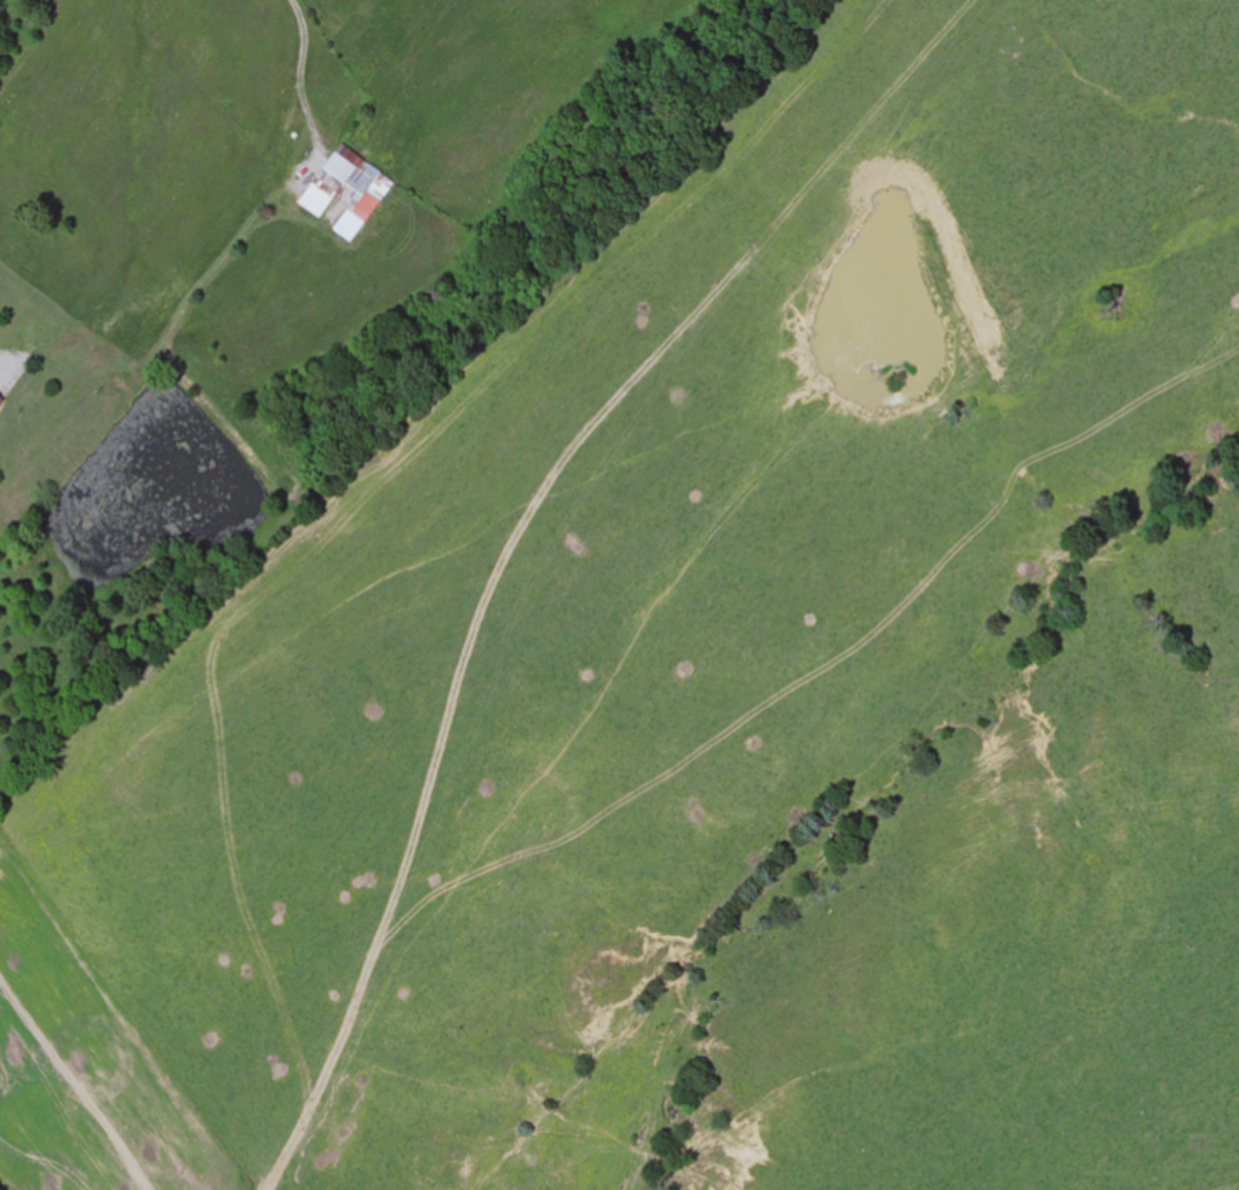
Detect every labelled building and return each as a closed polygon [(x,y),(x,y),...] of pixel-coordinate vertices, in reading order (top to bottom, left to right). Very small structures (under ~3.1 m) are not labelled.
[(396,183),(342,145),(300,204),(321,219),(334,201),(349,211),(335,231),(353,243),(396,183)]
